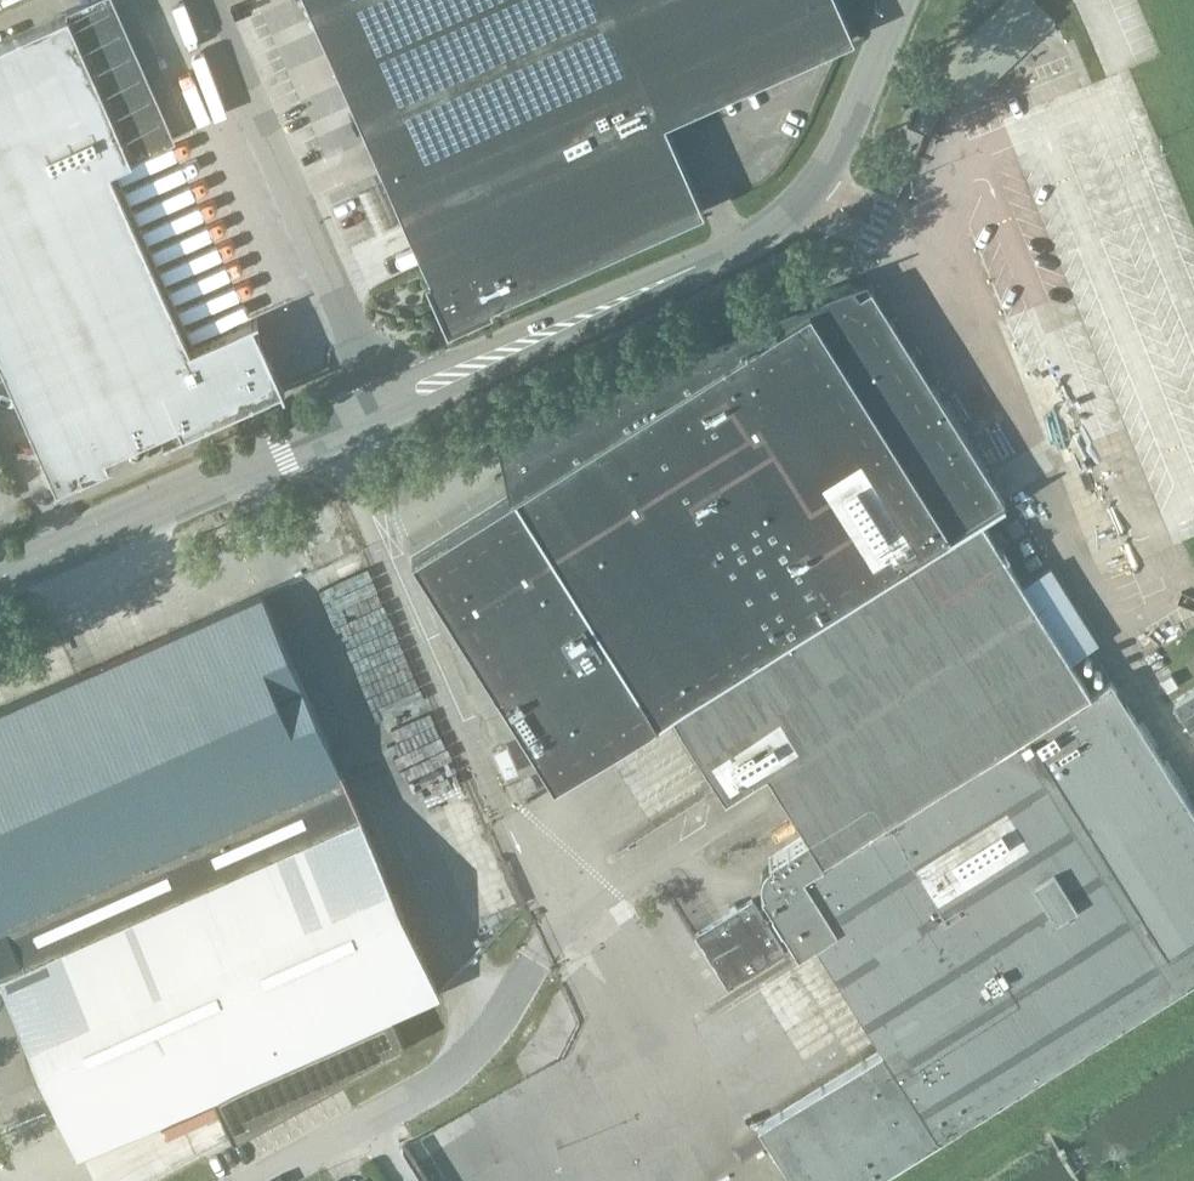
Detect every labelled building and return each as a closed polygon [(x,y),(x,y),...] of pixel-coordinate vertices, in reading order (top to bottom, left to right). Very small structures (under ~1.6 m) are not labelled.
[(611,0),(306,0),(406,223),(430,279),(428,280),(449,326),(490,307),(489,305),(704,210),(664,121),(611,0)] [(664,121),(854,36),(838,0),(611,0),(664,121)] [(1036,0),(1007,0),(936,68),(968,101),(1054,19),(1036,0)] [(68,12),(0,42),(0,360),(57,487),(110,463),(106,454),(178,422),(182,431),(283,387),(252,319),(190,347),(110,166),(132,156),(68,12)] [(1112,680),(1091,693),(980,515),(1004,500),(871,286),(859,293),(853,282),(866,277),(865,275),(768,312),(684,347),(625,375),(498,440),(498,442),(506,438),(513,474),(509,473),(507,477),(507,481),(508,484),(512,486),(516,487),(517,490),(412,556),(554,782),(670,709),(726,798),(767,772),(807,836),(770,860),(771,863),(768,865),(765,868),(763,872),(762,875),(761,879),(761,881),(761,885),(762,887),(763,890),(764,892),(761,894),(798,952),(830,932),(897,1039),(758,1126),(793,1180),(872,1180),(1193,979),(1193,810),(1112,680)] [(316,581),(328,613),(357,603),(345,570),(316,581)] [(1174,590),(1189,610),(1178,618),(1193,639),(1193,575),(1174,590)] [(0,708),(0,976),(78,1152),(122,1133),(125,1138),(147,1145),(152,1126),(149,1121),(167,1113),(169,1118),(191,1125),(196,1106),(194,1101),(211,1094),(233,1136),(404,1043),(391,1014),(440,992),(351,792),(341,770),(263,592),(0,708)] [(335,614),(335,646),(363,647),(363,614),(335,614)] [(416,651),(437,696),(448,691),(428,646),(416,651)] [(378,747),(412,738),(409,727),(375,736),(378,747)] [(493,749),(505,776),(519,770),(507,743),(493,749)] [(531,776),(517,785),(522,793),(536,785),(531,776)] [(431,892),(445,886),(420,827),(405,833),(431,892)] [(784,949),(752,898),(696,934),(727,984),(784,949)] [(472,944),(494,938),(488,918),(467,923),(472,944)] [(596,1036),(625,1021),(592,958),(552,978),(581,1033),(567,1040),(579,1062),(603,1050),(596,1036)] [(426,1180),(450,1180),(471,1171),(451,1127),(410,1146),(426,1180)]
